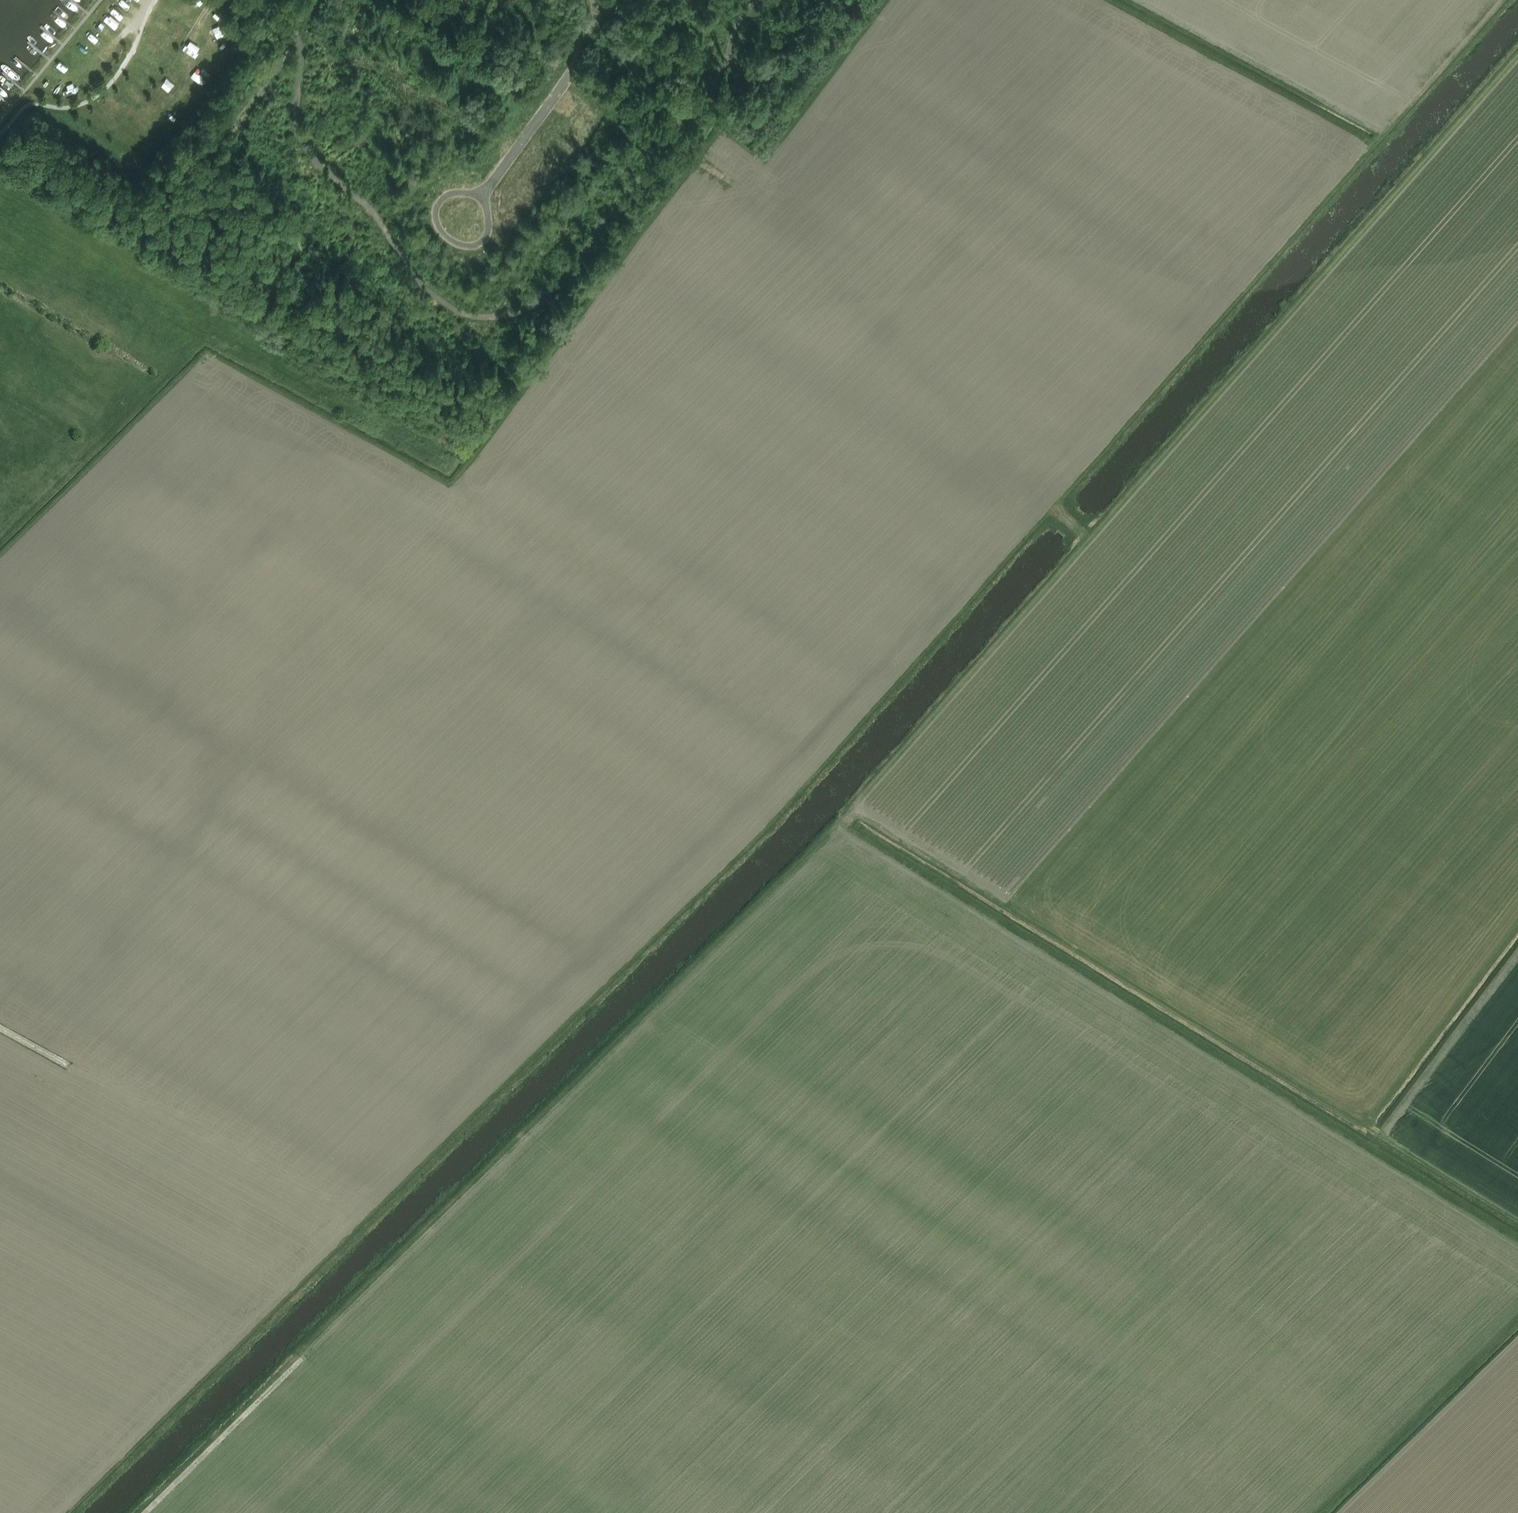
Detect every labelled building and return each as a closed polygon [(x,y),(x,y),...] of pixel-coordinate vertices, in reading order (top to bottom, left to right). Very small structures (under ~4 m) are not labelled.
[(89,39),(97,45),(100,42),(105,45),(111,36),(102,30),(99,34),(95,32),(89,39)] [(90,44),(80,56),(90,64),(100,51),(90,44)]
